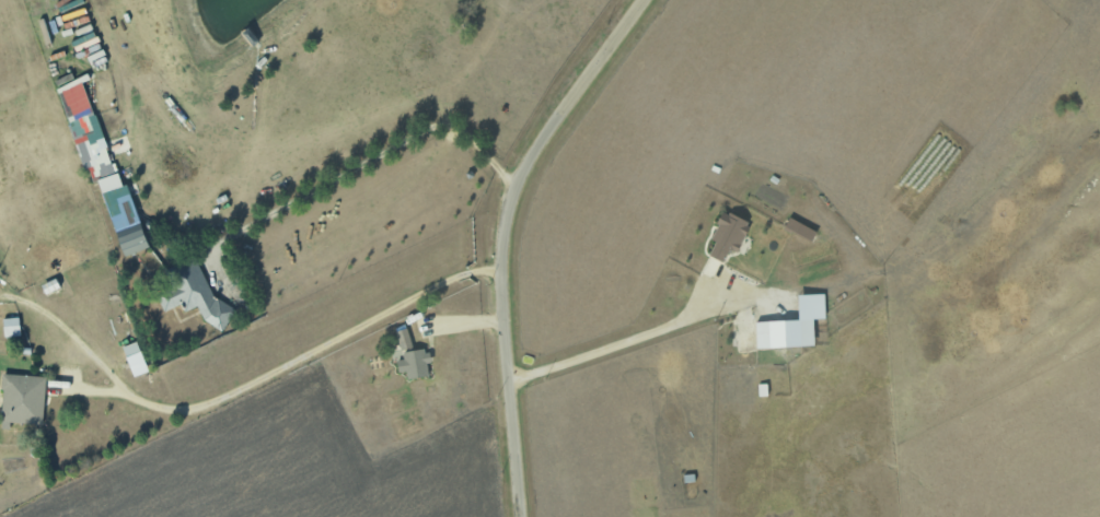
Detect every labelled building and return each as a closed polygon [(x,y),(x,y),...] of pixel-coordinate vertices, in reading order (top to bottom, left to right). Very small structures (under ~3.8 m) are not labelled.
[(148,248),(128,183),(118,186),(86,83),(61,91),(85,169),(95,166),(122,256),(148,248)] [(737,252),(751,224),(724,211),(711,240),(716,242),(709,256),(723,262),(730,249),(737,252)] [(214,297),(196,260),(180,268),(167,291),(160,295),(158,298),(164,312),(182,303),(186,312),(198,306),(205,321),(223,331),(236,310),(214,297)] [(3,319),(5,338),(21,336),(19,317),(3,319)] [(815,347),(814,319),(756,321),(757,348),(815,347)] [(401,349),(412,347),(408,329),(397,331),(401,349)] [(407,371),(408,379),(429,376),(427,363),(430,362),(427,348),(403,352),(405,360),(397,361),(399,372),(407,371)] [(133,377),(148,373),(142,352),(127,356),(133,377)] [(45,377),(4,374),(1,423),(43,425),(45,377)]
